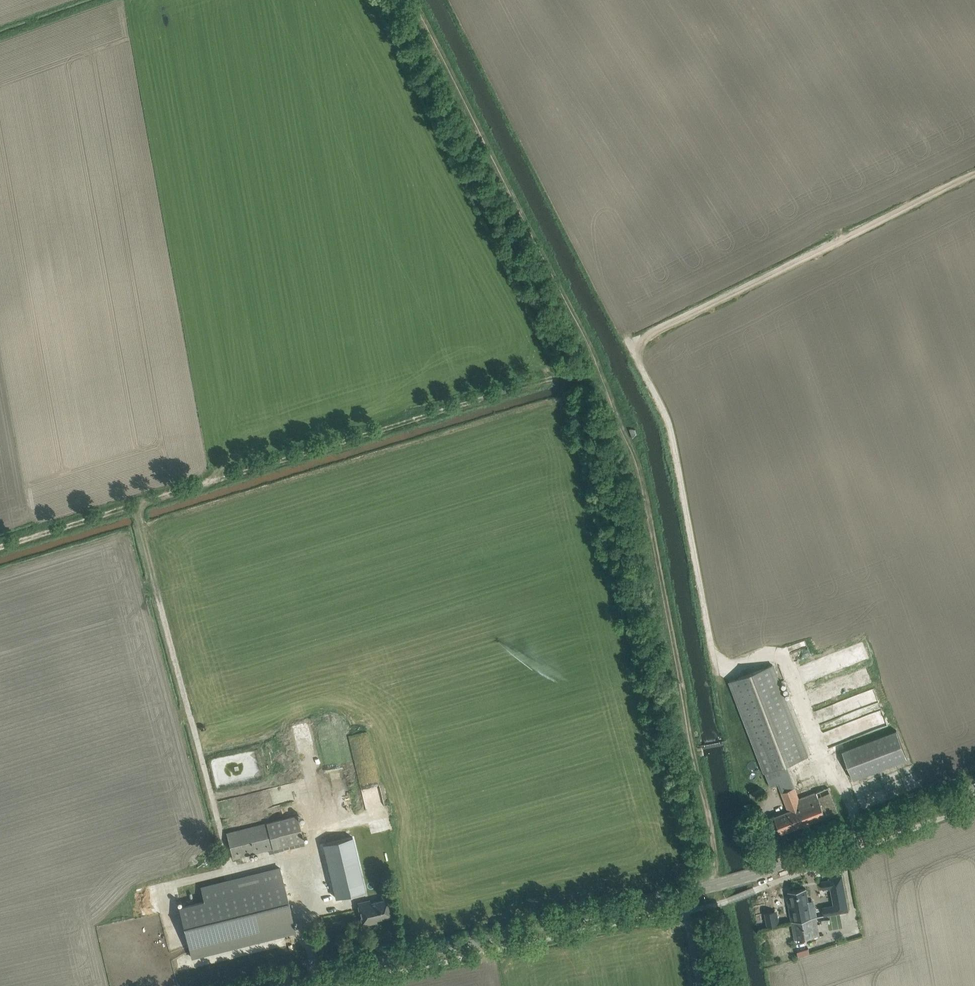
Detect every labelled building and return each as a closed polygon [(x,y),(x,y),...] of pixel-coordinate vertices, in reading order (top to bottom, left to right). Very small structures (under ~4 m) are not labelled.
[(836,652),(813,661),(817,670),(839,661),(836,652)] [(770,786),(778,783),(782,792),(795,787),(786,764),(808,756),(773,664),(730,681),(770,786)] [(876,691),(814,709),(820,728),(881,709),(876,691)] [(881,714),(869,718),(872,728),(884,725),(881,714)] [(908,758),(897,730),(842,751),(853,779),(908,758)] [(888,784),(891,791),(906,786),(903,778),(888,784)] [(826,816),(816,792),(799,798),(795,787),(782,792),(789,811),(775,816),(781,833),(826,816)] [(838,812),(828,787),(816,792),(826,816),(838,812)] [(297,815),(227,833),(233,858),(304,841),(297,815)] [(336,897),(357,892),(352,873),(361,871),(353,837),(323,844),(336,897)] [(280,868),(201,888),(204,902),(180,908),(192,957),(296,931),(280,868)] [(831,878),(823,879),(825,887),(832,886),(836,904),(824,906),(826,914),(849,910),(843,874),(831,876),(831,878)] [(789,891),(791,904),(789,904),(792,921),(811,917),(806,888),(789,891)] [(371,920),(376,919),(390,916),(386,899),(366,904),(367,907),(359,909),(363,925),(372,923),(371,920)] [(772,912),(763,914),(766,927),(775,925),(772,912)] [(792,921),(795,939),(814,935),(811,917),(792,921)] [(809,947),(798,950),(799,955),(811,952),(809,947)]
